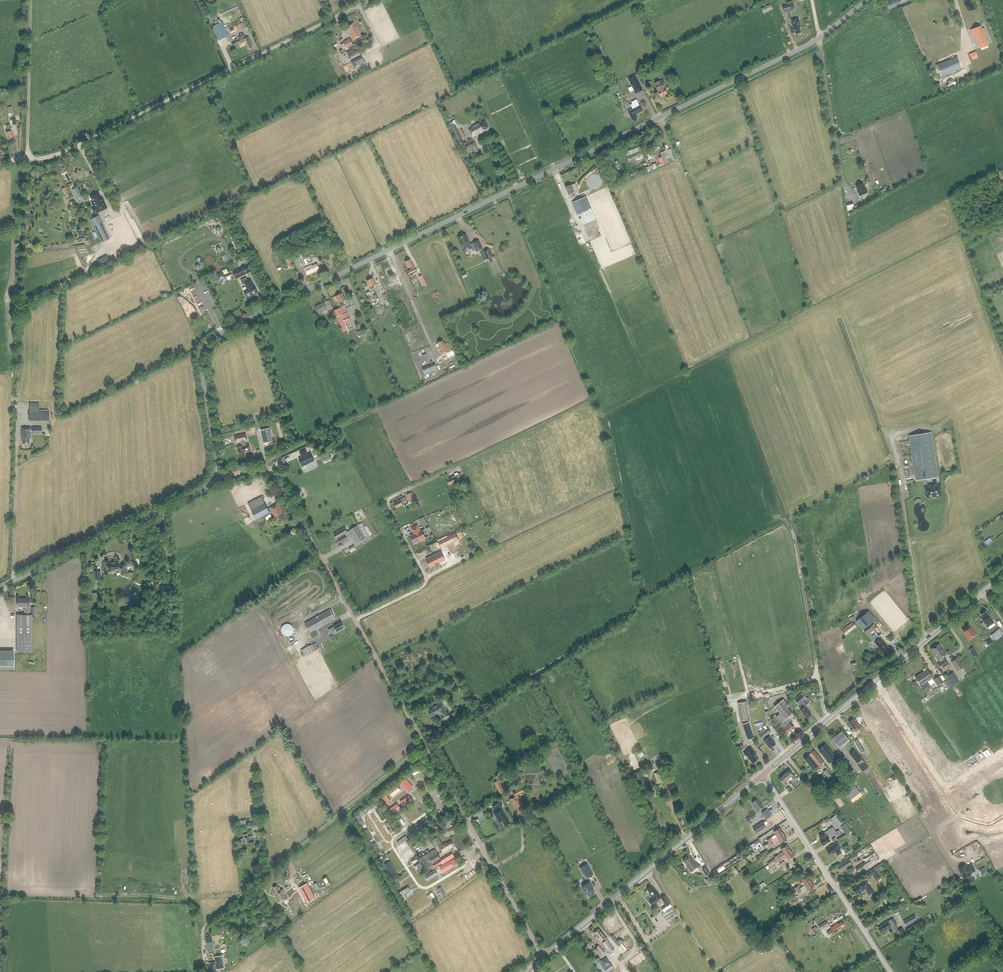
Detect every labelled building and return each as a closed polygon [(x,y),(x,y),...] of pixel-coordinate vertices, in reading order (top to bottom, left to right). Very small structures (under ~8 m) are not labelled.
[(897,5),(906,1),(906,0),(892,0),(885,3),(888,10),(897,6),(897,5)] [(763,13),(773,9),(770,3),(761,8),(763,13)] [(782,6),(783,11),(794,9),(793,3),(782,6)] [(798,19),(791,20),(793,28),(791,29),(792,33),(796,32),(796,33),(800,32),(799,27),(800,27),(798,19)] [(213,27),(219,40),(228,36),(222,22),(222,23),(216,25),(213,27)] [(347,25),(349,30),(348,31),(353,39),(361,36),(356,27),(355,27),(353,22),(347,25)] [(983,29),(981,30),(980,27),(973,30),(974,32),(972,33),(975,40),(977,39),(979,45),(983,43),(983,44),(984,43),(986,42),(984,36),(986,35),(983,29)] [(251,46),(252,45),(248,37),(246,38),(244,35),(238,37),(240,41),(238,42),(240,47),(246,44),(248,49),(252,48),(251,46)] [(343,50),(347,48),(353,45),(350,38),(343,41),(344,43),(341,45),(342,48),(343,48),(343,50)] [(357,66),(364,62),(361,56),(354,60),(357,66)] [(936,65),(941,76),(962,68),(957,57),(936,65)] [(636,94),(643,90),(635,74),(628,78),(636,94)] [(655,84),(654,81),(653,81),(656,87),(657,87),(658,91),(661,97),(667,94),(666,90),(669,89),(668,86),(666,87),(664,83),(665,83),(662,77),(662,78),(663,80),(655,84)] [(627,111),(632,120),(633,120),(633,121),(637,119),(636,118),(637,117),(636,114),(643,110),(640,105),(639,105),(636,100),(631,102),(632,104),(631,105),(633,108),(627,111)] [(483,121),(471,127),(476,135),(483,131),(483,130),(486,128),(487,129),(488,128),(488,127),(485,121),(484,122),(483,121)] [(9,124),(6,126),(8,131),(6,132),(9,139),(14,137),(12,132),(13,132),(9,124)] [(463,141),(455,124),(451,126),(459,143),(463,141)] [(461,146),(463,150),(474,144),(473,141),(461,146)] [(637,151),(642,150),(641,148),(643,148),(641,144),(638,145),(637,144),(625,149),(627,155),(637,151)] [(666,151),(661,153),(666,164),(671,162),(666,151)] [(647,172),(658,168),(656,163),(645,167),(647,172)] [(859,196),(868,192),(866,189),(865,189),(863,183),(856,186),(858,191),(858,192),(859,196)] [(569,194),(571,198),(573,196),(572,193),(574,192),(571,184),(565,187),(569,194)] [(77,187),(72,189),(77,199),(81,196),(77,187)] [(98,192),(90,196),(93,201),(91,202),(94,207),(91,208),(94,213),(96,212),(107,208),(102,197),(101,198),(98,192)] [(591,208),(586,196),(572,202),(577,214),(591,208)] [(596,219),(593,213),(585,217),(580,219),(582,225),(588,223),(596,219)] [(109,238),(98,215),(90,219),(101,242),(109,238)] [(464,252),(471,248),(473,251),(476,250),(477,252),(483,249),(479,240),(473,243),(470,245),(466,234),(464,235),(463,234),(459,236),(460,237),(458,238),(460,243),(464,252)] [(484,252),(487,259),(493,257),(489,249),(484,252)] [(97,260),(100,267),(110,262),(109,259),(107,255),(97,260)] [(299,255),(293,257),(298,268),(303,266),(300,259),(301,259),(299,255)] [(410,259),(405,262),(408,268),(410,267),(411,269),(408,271),(411,277),(414,275),(413,273),(416,271),(413,263),(412,264),(410,259)] [(319,268),(317,264),(312,266),(312,265),(304,268),(307,275),(315,271),(314,271),(317,270),(317,269),(319,268)] [(236,278),(251,271),(248,265),(233,272),(236,278)] [(387,271),(385,272),(390,282),(390,281),(396,278),(393,273),(391,269),(387,271)] [(217,274),(219,280),(225,277),(222,271),(217,274)] [(254,286),(251,279),(247,281),(246,278),(241,280),(243,285),(245,283),(247,287),(248,289),(244,291),(247,297),(244,298),(244,299),(247,297),(257,292),(254,286)] [(373,286),(376,285),(373,278),(366,281),(370,288),(370,289),(374,288),(373,286)] [(342,293),(335,296),(341,307),(345,305),(343,301),(345,300),(342,293)] [(328,311),(333,308),(331,303),(328,305),(327,301),(324,303),(324,302),(315,307),(318,313),(327,309),(328,311)] [(333,311),(336,318),(342,315),(339,308),(333,311)] [(442,355),(449,352),(446,343),(444,344),(443,341),(438,343),(440,346),(438,347),(442,355)] [(435,363),(423,368),(425,374),(437,370),(435,363)] [(29,421),(49,420),(49,411),(28,412),(29,421)] [(31,431),(32,431),(32,433),(42,433),(42,427),(32,427),(32,430),(31,430),(31,427),(21,428),(21,436),(22,437),(22,444),(29,443),(31,443),(31,438),(29,438),(29,436),(31,436),(31,431)] [(261,429),(263,442),(273,441),(271,428),(261,429)] [(916,480),(927,478),(928,483),(929,488),(926,488),(926,489),(925,489),(925,493),(926,492),(927,497),(941,495),(939,486),(936,486),(936,482),(932,483),(932,478),(938,477),(931,432),(909,436),(916,480)] [(245,433),(235,436),(236,442),(241,441),(244,440),(247,439),(245,433)] [(237,446),(239,456),(241,456),(241,457),(245,457),(244,453),(245,452),(251,450),(249,444),(246,444),(245,441),(244,441),(244,440),(241,441),(241,443),(242,443),(243,445),(237,446)] [(308,455),(305,449),(300,452),(302,457),(299,459),(302,466),(303,469),(307,467),(306,465),(314,461),(311,453),(308,455)] [(330,453),(322,457),(324,462),(333,458),(330,453)] [(455,482),(454,480),(462,477),(460,473),(458,474),(451,477),(451,478),(447,480),(449,485),(455,482)] [(413,492),(411,493),(406,495),(410,502),(414,500),(412,497),(415,496),(413,492)] [(248,504),(256,520),(270,512),(261,496),(248,504)] [(405,497),(398,500),(398,501),(394,503),(396,508),(402,505),(402,503),(407,500),(405,497)] [(276,517),(279,524),(286,520),(283,513),(284,513),(278,503),(269,508),(275,518),(276,517)] [(370,535),(362,523),(350,530),(357,543),(370,535)] [(417,525),(411,528),(414,534),(410,536),(414,543),(425,538),(421,530),(420,531),(417,525)] [(348,533),(344,527),(336,532),(336,533),(334,534),(336,538),(338,538),(341,543),(347,539),(345,535),(348,533)] [(455,534),(443,540),(446,545),(454,541),(453,539),(457,537),(455,534)] [(429,557),(428,555),(434,552),(432,548),(419,554),(422,560),(429,557)] [(443,561),(440,554),(437,556),(436,554),(426,559),(430,567),(435,564),(436,565),(438,564),(439,564),(438,563),(443,561)] [(118,566),(118,563),(107,563),(108,571),(121,570),(121,574),(127,573),(126,565),(118,566)] [(17,651),(32,652),(32,615),(29,615),(29,607),(30,607),(30,598),(17,598),(18,607),(25,607),(25,610),(24,610),(24,615),(17,615),(17,651)] [(330,610),(305,623),(313,638),(318,635),(315,630),(335,619),(330,610)] [(884,631),(869,611),(856,621),(865,631),(872,641),(879,635),(881,633),(884,631)] [(986,611),(981,614),(983,618),(981,619),(987,627),(988,627),(989,629),(995,625),(993,623),(994,622),(989,614),(988,614),(986,611)] [(842,631),(845,634),(855,625),(852,621),(842,631)] [(328,630),(329,632),(330,634),(337,631),(344,628),(341,622),(334,626),(328,630)] [(968,623),(961,628),(963,632),(968,640),(976,635),(971,627),(968,623)] [(289,636),(291,635),(292,633),(293,631),(293,629),(293,627),(291,625),(289,624),(287,624),(285,624),(284,625),(282,627),(281,629),(281,631),(282,633),(283,634),(285,635),(287,636),(289,636)] [(874,643),(874,642),(883,653),(889,649),(880,638),(879,635),(872,641),(874,643)] [(308,654),(313,652),(318,649),(315,643),(305,648),(300,650),(304,656),(308,654)] [(943,657),(946,655),(944,653),(944,652),(942,649),(942,650),(942,649),(941,650),(938,645),(932,650),(936,654),(935,655),(936,657),(937,657),(939,660),(940,662),(938,663),(941,669),(948,664),(945,659),(943,657)] [(973,647),(969,650),(974,657),(978,655),(973,647)] [(963,667),(957,658),(951,662),(957,671),(963,667)] [(927,669),(916,677),(921,685),(925,683),(926,685),(929,683),(928,681),(933,677),(927,669)] [(946,676),(951,685),(959,681),(954,672),(946,676)] [(943,682),(939,675),(933,679),(938,686),(943,682)] [(895,682),(888,687),(894,696),(900,692),(902,694),(905,692),(901,686),(899,688),(895,682)] [(801,709),(800,710),(807,718),(811,714),(805,706),(809,703),(806,699),(801,693),(794,700),(798,705),(801,709)] [(787,734),(794,728),(790,723),(786,719),(792,714),(787,707),(789,706),(783,700),(774,707),(780,713),(775,717),(785,728),(783,729),(787,734)] [(750,720),(747,701),(738,703),(740,721),(750,720)] [(431,708),(432,710),(429,712),(431,716),(435,713),(436,714),(440,712),(441,715),(444,720),(450,717),(447,712),(446,712),(441,703),(431,708)] [(907,716),(910,722),(919,716),(916,711),(918,709),(917,706),(911,710),(912,713),(907,716)] [(462,720),(469,716),(466,710),(459,714),(462,720)] [(461,719),(457,711),(451,714),(456,722),(461,719)] [(910,722),(914,727),(919,724),(921,727),(927,723),(925,720),(922,722),(919,716),(910,722)] [(856,732),(861,727),(856,722),(853,719),(849,722),(852,726),(851,726),(853,728),(850,730),(851,731),(849,733),(850,734),(855,731),(856,732)] [(748,740),(754,737),(748,722),(742,724),(748,740)] [(896,729),(892,723),(882,729),(886,735),(896,729)] [(764,728),(758,732),(760,734),(759,735),(762,739),(771,732),(768,728),(765,730),(764,728)] [(842,744),(846,741),(844,739),(843,739),(842,738),(846,736),(842,731),(833,739),(836,743),(840,740),(840,741),(840,742),(842,744)] [(923,742),(926,747),(935,742),(932,736),(935,734),(933,731),(927,735),(929,738),(923,742)] [(776,744),(769,736),(763,740),(770,748),(776,744)] [(845,752),(853,745),(850,741),(842,748),(845,752)] [(926,747),(930,753),(936,749),(938,752),(943,748),(942,745),(939,747),(935,742),(926,747)] [(865,751),(860,743),(856,745),(861,753),(865,751)] [(836,758),(828,747),(825,744),(818,749),(821,753),(826,759),(829,763),(836,758)] [(749,759),(752,763),(757,759),(754,756),(756,754),(751,747),(743,753),(749,759)] [(818,767),(822,764),(824,762),(814,750),(804,758),(814,771),(814,770),(815,772),(819,768),(818,767)] [(850,754),(857,763),(862,759),(854,750),(850,754)] [(901,751),(895,756),(897,759),(900,757),(904,763),(913,757),(909,750),(903,754),(901,751)] [(831,771),(824,762),(822,764),(829,772),(831,771)] [(863,762),(859,766),(863,771),(867,767),(863,762)] [(789,770),(784,775),(788,779),(791,776),(793,779),(795,777),(793,774),(792,775),(789,770)] [(832,777),(826,770),(824,772),(829,779),(832,777)] [(666,784),(664,779),(665,779),(662,771),(654,774),(659,786),(662,784),(663,786),(666,784)] [(516,775),(520,782),(524,780),(519,772),(516,775)] [(784,782),(788,779),(784,775),(779,779),(782,783),(785,786),(787,785),(784,782)] [(987,783),(984,785),(990,793),(993,791),(991,788),(992,787),(993,788),(996,786),(991,777),(987,779),(990,784),(988,785),(987,783)] [(407,791),(412,787),(405,778),(401,782),(407,791)] [(502,778),(494,783),(500,793),(504,791),(499,783),(503,780),(502,778)] [(814,780),(809,784),(812,788),(819,782),(815,778),(814,780)] [(963,787),(955,792),(960,799),(964,797),(963,795),(967,793),(967,794),(974,790),(970,783),(965,786),(966,786),(964,788),(963,787)] [(388,791),(392,796),(400,790),(396,785),(388,791)] [(846,795),(850,800),(860,793),(856,787),(846,795)] [(523,791),(521,788),(512,793),(514,796),(517,795),(523,791)] [(390,801),(384,794),(379,798),(385,805),(390,801)] [(525,810),(522,805),(523,804),(517,795),(509,799),(515,809),(518,814),(525,810)] [(412,801),(409,796),(401,802),(404,806),(412,801)] [(424,810),(427,807),(423,802),(421,799),(413,805),(415,808),(420,805),(424,810)] [(510,822),(509,820),(502,809),(501,809),(500,807),(503,805),(499,799),(491,803),(495,810),(497,809),(498,811),(494,813),(499,822),(502,821),(504,825),(510,822)] [(758,812),(764,807),(761,803),(760,804),(757,799),(752,802),(755,806),(754,806),(758,812)] [(934,800),(928,803),(932,809),(935,807),(940,815),(948,810),(941,800),(936,803),(934,800)] [(400,809),(397,804),(389,810),(392,815),(400,809)] [(412,805),(403,811),(405,815),(415,809),(412,805)] [(767,809),(762,812),(767,818),(771,815),(767,809)] [(353,818),(356,821),(366,815),(363,811),(353,818)] [(832,817),(830,819),(837,827),(843,823),(836,814),(832,817)] [(394,819),(400,827),(403,825),(399,820),(402,818),(400,815),(394,819)] [(424,826),(433,820),(431,817),(422,823),(424,826)] [(359,827),(362,830),(372,824),(369,821),(359,827)] [(756,833),(766,826),(762,821),(753,828),(756,833)] [(850,830),(845,823),(840,826),(845,834),(850,830)] [(828,838),(834,835),(837,839),(842,836),(839,830),(836,832),(833,827),(825,832),(824,832),(819,835),(822,839),(820,840),(823,845),(830,841),(828,838)] [(775,834),(770,838),(772,840),(783,833),(780,828),(774,832),(775,834)] [(389,831),(386,833),(391,843),(394,841),(389,831)] [(366,838),(369,841),(379,835),(376,832),(366,838)] [(783,833),(772,840),(774,843),(779,840),(780,842),(786,838),(783,833)] [(245,843),(246,843),(247,847),(251,846),(251,844),(254,843),(254,839),(252,840),(251,836),(248,837),(247,834),(243,835),(245,843)] [(434,848),(442,843),(438,836),(430,841),(434,848)] [(453,845),(451,841),(446,844),(445,842),(438,847),(442,853),(452,847),(451,846),(453,845)] [(373,849),(375,852),(386,846),(383,842),(373,849)] [(408,846),(405,842),(398,846),(401,850),(408,846)] [(834,844),(829,847),(830,848),(827,850),(829,854),(833,852),(833,853),(835,852),(837,855),(841,852),(839,849),(841,848),(836,842),(834,844)] [(780,857),(791,850),(787,845),(781,849),(783,852),(778,855),(774,857),(775,858),(767,863),(769,865),(776,860),(780,857)] [(413,853),(410,849),(403,854),(406,858),(413,853)] [(427,869),(433,865),(435,867),(442,863),(440,860),(441,860),(440,859),(440,858),(435,849),(422,857),(420,858),(427,869)] [(776,867),(774,864),(784,858),(785,859),(787,857),(788,859),(794,855),(791,850),(780,857),(776,860),(769,865),(767,866),(770,870),(776,867)] [(858,871),(874,861),(879,858),(877,854),(876,855),(875,852),(868,856),(870,859),(856,868),(858,871)] [(441,860),(440,860),(443,864),(454,857),(452,853),(440,859),(441,860)] [(852,860),(858,856),(856,853),(850,857),(851,858),(849,859),(849,858),(841,864),(841,865),(838,867),(840,871),(844,868),(844,869),(853,864),(851,861),(852,860)] [(698,866),(696,863),(692,859),(692,860),(688,855),(683,860),(686,865),(685,865),(691,872),(698,866)] [(415,858),(409,862),(412,866),(418,862),(415,858)] [(439,867),(443,872),(453,866),(450,861),(439,867)] [(383,865),(390,876),(395,873),(388,862),(383,865)] [(881,878),(876,870),(884,865),(882,862),(864,874),(867,879),(873,875),(876,881),(881,878)] [(593,874),(587,864),(581,867),(584,871),(583,872),(586,878),(593,874)] [(972,874),(971,873),(976,871),(972,864),(967,867),(966,864),(958,869),(964,879),(972,874)] [(423,869),(420,865),(413,869),(416,873),(423,869)] [(710,871),(712,870),(709,865),(702,869),(707,877),(711,875),(710,873),(710,871)] [(982,876),(988,873),(984,867),(979,870),(982,876)] [(460,874),(462,878),(473,872),(471,868),(460,874)] [(427,881),(438,874),(435,869),(425,876),(427,881)] [(453,872),(459,883),(462,881),(456,870),(453,872)] [(401,886),(398,882),(407,877),(405,873),(393,880),(398,888),(401,886)] [(801,880),(802,882),(801,883),(803,885),(804,884),(805,885),(811,881),(807,876),(801,880)] [(446,882),(449,888),(457,883),(454,877),(446,882)] [(855,887),(852,889),(856,894),(859,892),(860,893),(864,890),(864,889),(865,888),(867,890),(866,891),(869,895),(874,892),(869,885),(865,879),(858,884),(855,886),(855,887)] [(814,886),(811,881),(805,885),(803,886),(805,889),(807,888),(808,890),(814,886)] [(407,893),(413,890),(409,882),(402,885),(407,893)] [(595,894),(592,888),(593,887),(590,882),(581,887),(584,891),(586,890),(589,897),(595,894)] [(299,888),(307,903),(315,898),(307,883),(299,888)] [(277,886),(273,888),(275,892),(274,893),(278,903),(287,899),(283,889),(280,890),(279,887),(278,888),(277,886)] [(659,896),(660,895),(653,887),(652,888),(651,886),(647,889),(650,893),(650,894),(653,899),(649,902),(652,905),(661,898),(667,906),(669,904),(671,903),(664,895),(661,898),(659,896)] [(429,892),(432,898),(441,894),(437,887),(429,892)] [(287,900),(289,907),(300,904),(298,897),(287,900)] [(416,909),(422,905),(417,897),(411,900),(416,909)] [(301,905),(292,909),(294,914),(303,910),(301,905)] [(671,907),(661,914),(667,922),(672,918),(677,915),(671,907)] [(906,926),(916,920),(913,916),(904,921),(906,926)] [(882,925),(878,928),(881,933),(885,930),(885,931),(891,927),(894,930),(897,928),(895,925),(896,924),(897,924),(893,918),(888,921),(887,920),(881,925),(882,925)] [(908,933),(924,924),(921,920),(905,929),(908,933)] [(821,930),(829,925),(826,921),(818,926),(821,930)] [(840,928),(844,926),(842,922),(838,924),(837,923),(831,928),(832,929),(833,932),(834,934),(841,929),(840,928)] [(601,943),(606,939),(598,929),(594,933),(597,936),(596,937),(599,941),(601,943)] [(828,929),(820,934),(822,937),(830,933),(828,929)] [(620,944),(613,935),(611,937),(618,946),(620,944)] [(612,948),(607,939),(601,944),(597,947),(602,953),(606,950),(607,951),(612,948)] [(209,963),(210,966),(207,966),(207,969),(210,969),(210,971),(211,971),(212,971),(216,971),(216,969),(218,969),(224,968),(222,956),(215,956),(216,962),(209,963)] [(608,971),(613,967),(610,963),(606,966),(599,956),(595,959),(603,971),(609,971),(608,971)]
